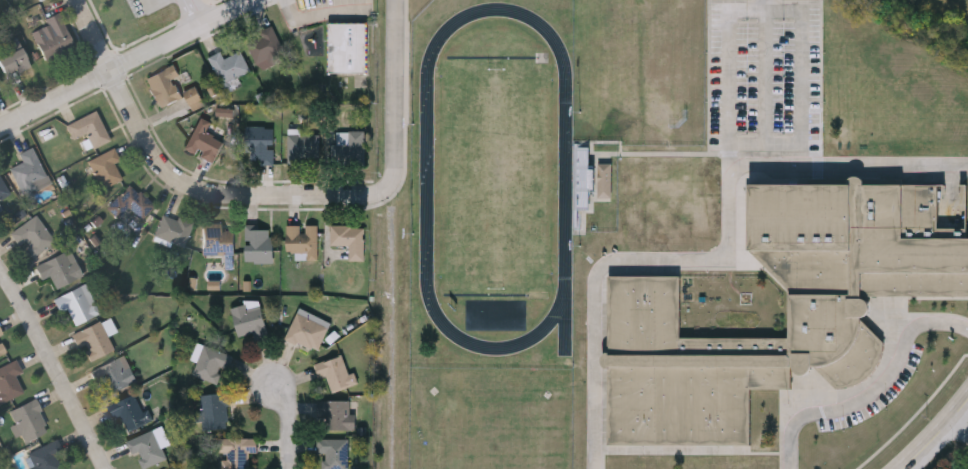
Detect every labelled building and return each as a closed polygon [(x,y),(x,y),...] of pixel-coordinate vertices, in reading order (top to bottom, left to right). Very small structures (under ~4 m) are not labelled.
[(47,26),(44,18),(60,12),(74,49),(43,59),(33,30),(47,26)] [(365,71),(326,71),(326,21),(365,21),(365,71)] [(259,65),(246,37),(273,24),(286,52),(259,65)] [(7,78),(0,64),(0,56),(9,52),(4,43),(15,36),(30,65),(7,78)] [(210,54),(222,48),(226,55),(242,48),(251,70),(223,83),(210,54)] [(173,77),(182,95),(159,106),(145,77),(175,62),(180,73),(173,77)] [(205,102),(193,108),(184,90),(196,84),(205,102)] [(67,123),(96,108),(111,138),(93,148),(86,133),(75,139),(67,123)] [(207,130),(224,138),(216,159),(187,147),(201,115),(211,119),(207,130)] [(257,161),(257,151),(246,151),(246,124),(274,124),(274,161),(257,161)] [(337,129),(366,129),(366,161),(337,161),(337,129)] [(288,161),(288,132),(320,132),(320,161),(288,161)] [(23,160),(19,152),(33,145),(49,179),(24,191),(12,165),(23,160)] [(115,160),(123,177),(102,187),(89,158),(115,146),(120,158),(115,160)] [(590,147),(575,147),(575,210),(591,210),(591,193),(595,193),(596,166),(590,166),(590,147)] [(613,163),(598,163),(598,198),(612,198),(613,163)] [(11,192),(0,198),(0,174),(11,192)] [(132,207),(122,218),(108,205),(131,181),(155,203),(142,217),(132,207)] [(607,443),(750,443),(751,387),(792,387),(791,364),(795,364),(795,368),(801,372),(807,372),(811,368),(813,363),(836,386),(853,384),(868,375),(876,366),(881,356),(883,339),(863,318),(871,310),(871,305),(868,297),(866,294),(967,296),(967,183),(751,182),(750,247),(791,291),(790,337),(682,336),(681,274),(608,274),(607,443)] [(155,234),(164,210),(193,222),(184,246),(155,234)] [(54,234),(35,253),(24,242),(22,243),(13,233),(34,213),(54,234)] [(235,252),(204,252),(204,221),(222,221),(222,227),(235,227),(235,252)] [(287,250),(287,222),(318,222),(318,257),(297,257),(297,250),(287,250)] [(274,260),(246,260),(247,223),(274,223),(274,260)] [(365,223),(365,258),(350,258),(350,243),(331,243),(331,223),(365,223)] [(83,275),(57,286),(51,273),(42,277),(36,263),(71,248),(83,275)] [(221,281),(208,281),(208,289),(221,289),(221,281)] [(97,313),(76,323),(68,307),(61,310),(54,297),(83,283),(97,313)] [(239,334),(232,304),(261,297),(269,335),(256,338),(254,330),(239,334)] [(329,325),(316,350),(286,335),(298,310),(329,325)] [(84,345),(80,347),(73,332),(110,316),(117,330),(109,334),(115,349),(90,360),(84,345)] [(8,352),(0,355),(0,334),(8,352)] [(221,382),(194,372),(203,343),(231,352),(221,382)] [(349,371),(355,369),(359,381),(332,389),(327,373),(320,375),(316,361),(343,353),(349,371)] [(92,368),(125,354),(137,382),(103,396),(92,368)] [(24,392),(0,402),(0,366),(18,359),(22,371),(17,373),(24,392)] [(203,419),(194,419),(194,410),(202,409),(200,392),(229,390),(231,426),(204,428),(203,419)] [(108,404),(135,391),(145,409),(149,407),(154,417),(130,430),(121,413),(114,416),(108,404)] [(10,409),(35,398),(50,429),(25,441),(10,409)] [(354,398),(354,427),(321,427),(321,398),(354,398)] [(167,457),(143,466),(137,451),(132,453),(126,439),(163,424),(170,442),(163,444),(167,457)] [(248,468),(222,468),(222,435),(258,435),(258,450),(248,450),(248,468)] [(349,468),(322,468),(322,451),(317,451),(317,435),(349,435),(349,468)] [(65,466),(59,468),(33,468),(25,454),(50,440),(65,466)]
